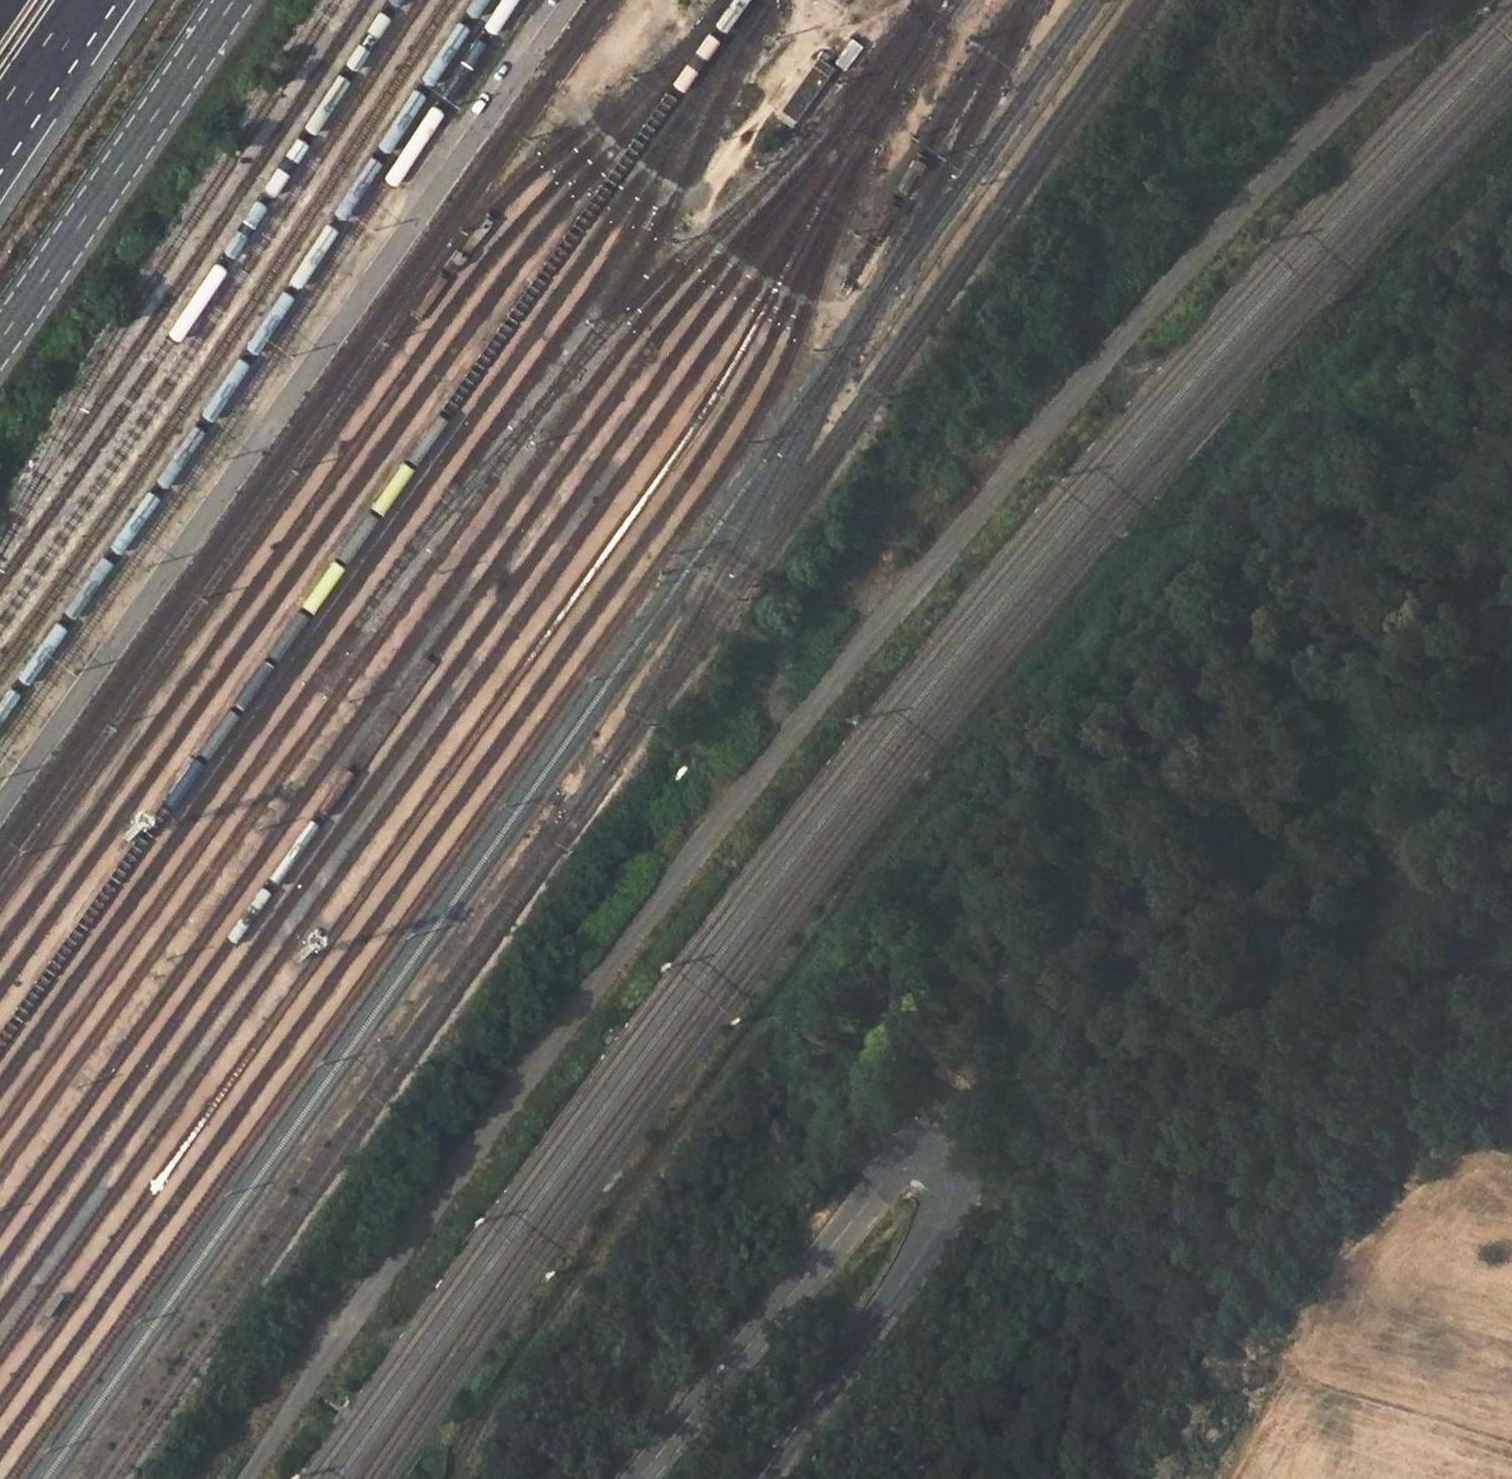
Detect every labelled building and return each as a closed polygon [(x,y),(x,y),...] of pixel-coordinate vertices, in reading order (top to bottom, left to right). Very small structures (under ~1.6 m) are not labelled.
[(855,39),(837,63),(845,70),(863,46),(855,39)] [(819,57),(782,109),(797,121),(835,68),(819,57)] [(986,1078),(952,1055),(941,1072),(974,1094),(986,1078)]
